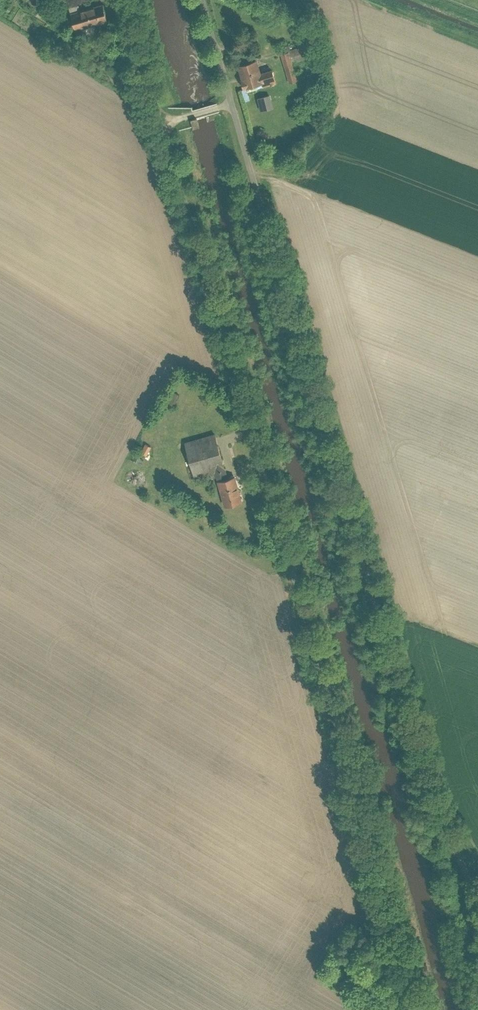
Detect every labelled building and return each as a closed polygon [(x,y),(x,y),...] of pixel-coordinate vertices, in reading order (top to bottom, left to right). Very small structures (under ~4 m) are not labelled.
[(76,15),(80,29),(110,21),(106,6),(76,15)] [(309,46),(295,50),(298,60),(312,57),(309,46)] [(292,51),(284,54),(291,81),(300,78),(292,51)] [(258,58),(243,63),(249,84),(264,80),(258,58)] [(273,93),(262,97),(265,109),(276,105),(273,93)] [(231,463),(222,431),(186,442),(196,474),(231,463)] [(144,441),(137,462),(146,465),(153,444),(144,441)] [(240,475),(221,481),(229,507),(248,501),(240,475)]
